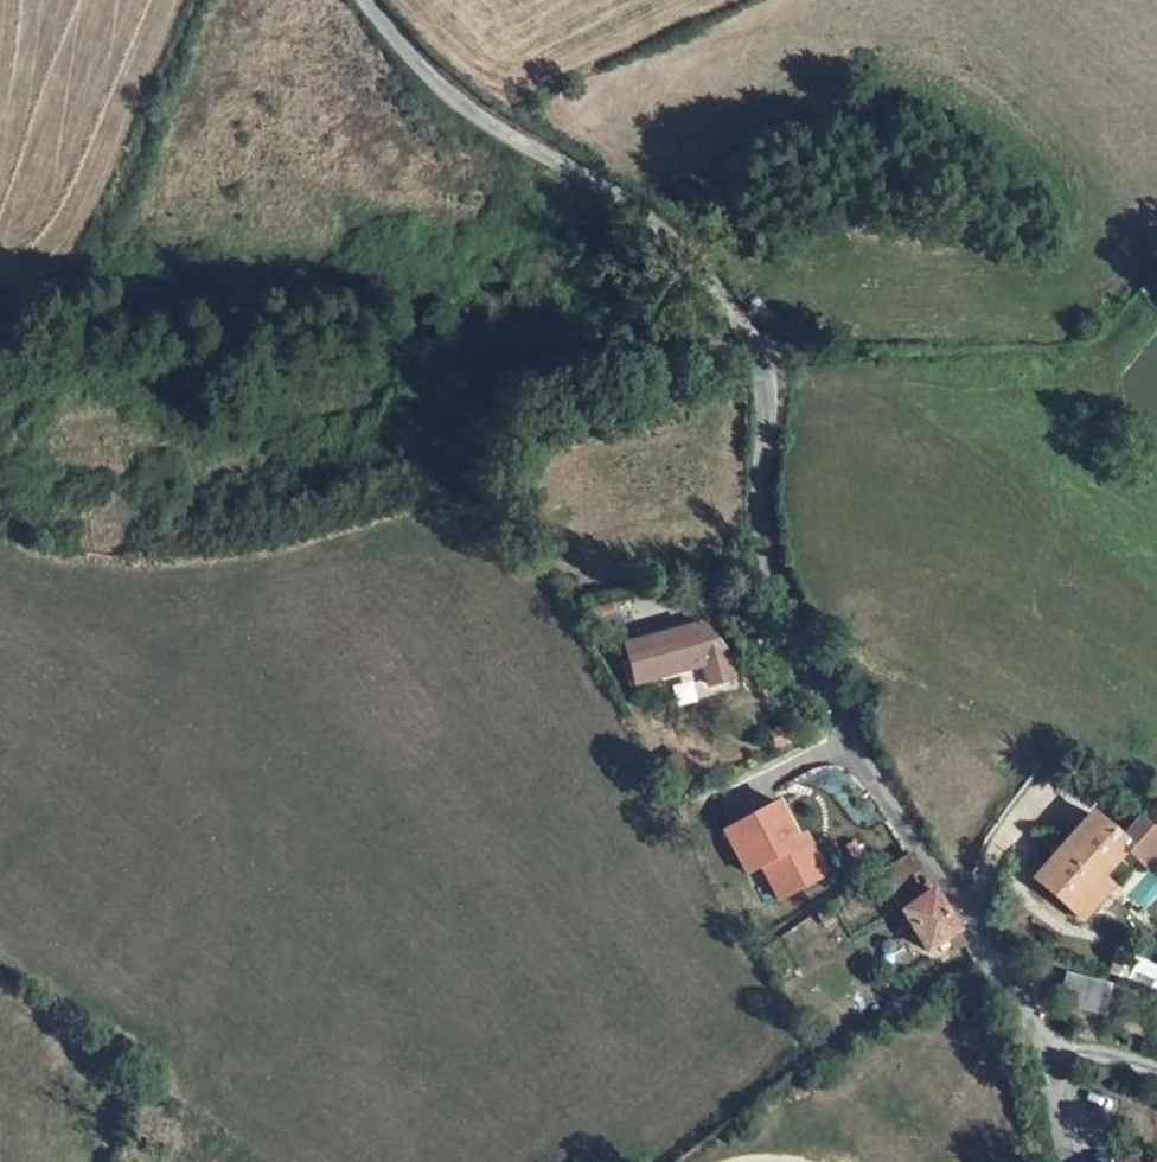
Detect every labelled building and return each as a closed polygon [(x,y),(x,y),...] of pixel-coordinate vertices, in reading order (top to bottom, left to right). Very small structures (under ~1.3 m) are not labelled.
[(626,652),(638,687),(702,666),(701,663),(703,663),(711,687),(734,679),(726,654),(703,628),(691,632),(690,630),(626,652)] [(800,837),(783,802),(725,831),(747,877),(761,870),(776,901),(830,875),(809,832),(800,837)] [(1084,917),(1113,884),(1099,872),(1124,844),(1146,863),(1156,851),(1156,834),(1142,821),(1126,839),(1093,811),(1037,876),(1084,917)] [(904,903),(935,882),(914,846),(873,872),(904,903)] [(930,942),(961,925),(935,882),(904,903),(930,942)] [(1063,969),(1054,1001),(1094,1012),(1103,980),(1063,969)]
